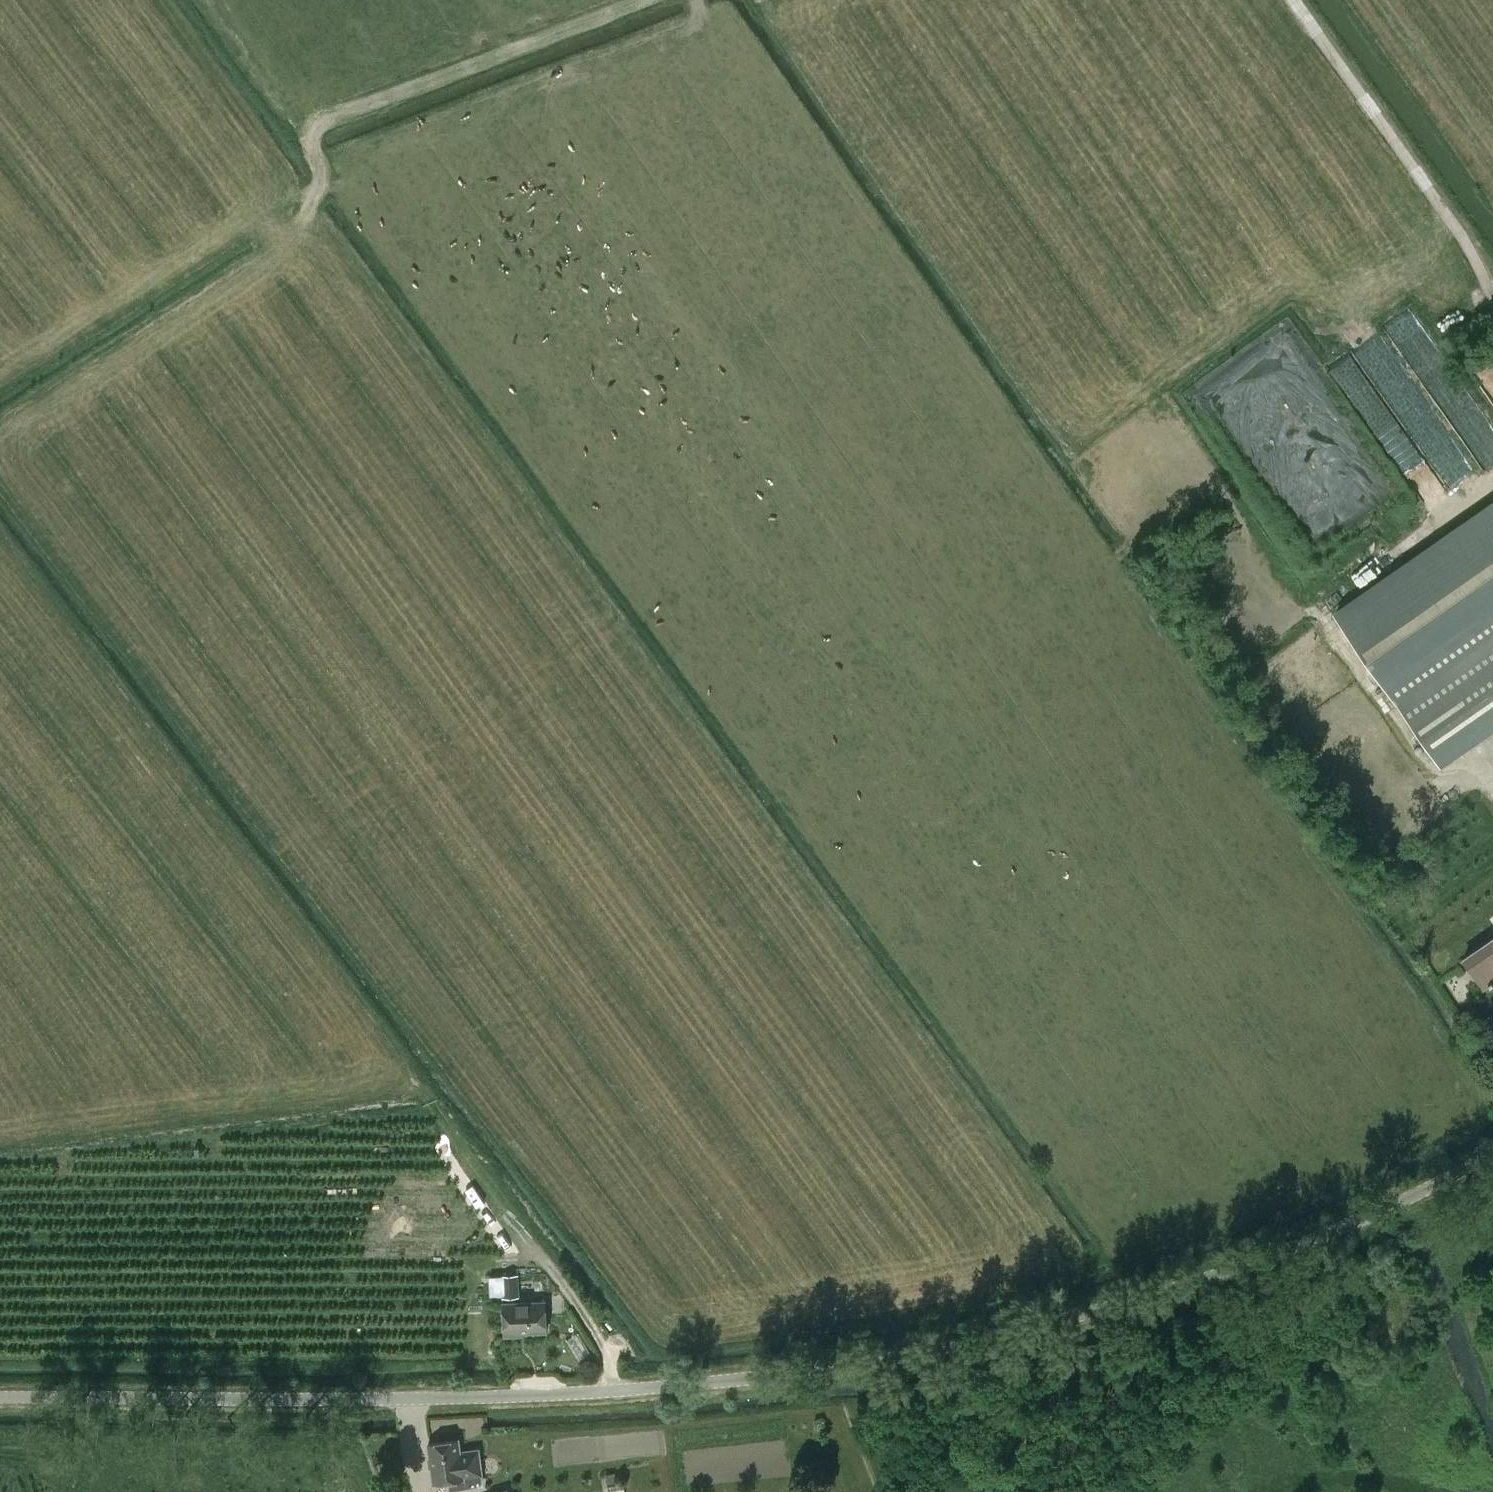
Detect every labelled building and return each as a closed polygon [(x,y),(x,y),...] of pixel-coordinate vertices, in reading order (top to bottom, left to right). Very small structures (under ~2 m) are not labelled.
[(1410,312),(1397,321),(1396,320),(1388,325),(1474,446),(1492,433),(1492,430),(1410,312)] [(1444,764),(1492,730),(1492,506),(1339,613),(1444,764)] [(1464,958),(1483,987),(1492,980),(1492,939),(1464,958)] [(519,1273),(501,1274),(502,1298),(520,1297),(519,1273)] [(545,1301),(505,1303),(506,1336),(522,1335),(522,1331),(547,1330),(545,1301)] [(458,1442),(427,1445),(433,1485),(482,1476),(478,1449),(460,1452),(458,1442)] [(622,1471),(605,1473),(608,1491),(625,1491),(622,1471)]
